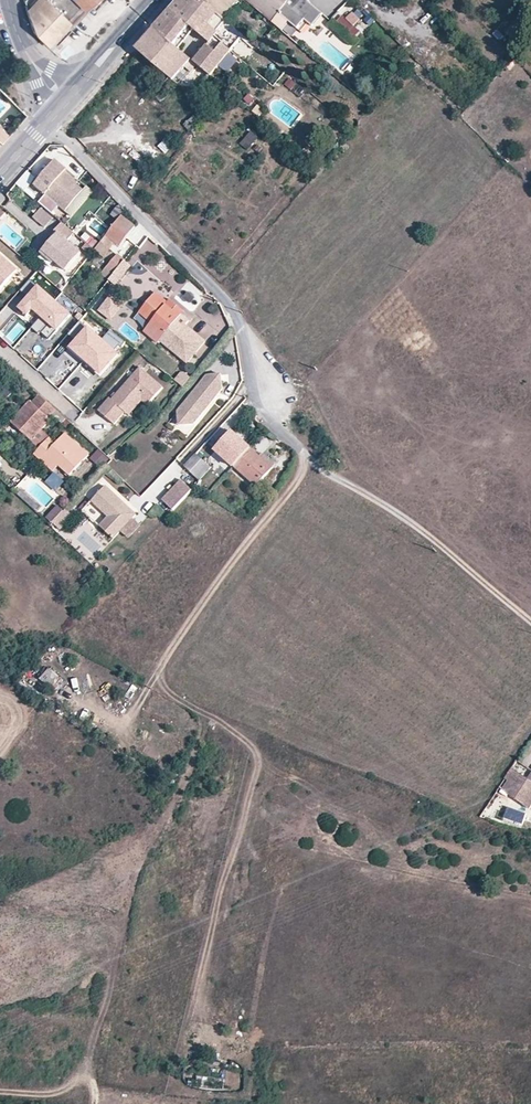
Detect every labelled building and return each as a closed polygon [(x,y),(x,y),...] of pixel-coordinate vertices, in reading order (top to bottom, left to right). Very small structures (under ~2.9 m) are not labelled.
[(27,14),(41,0),(33,0),(25,7),(26,12),(27,14)] [(46,46),(70,22),(47,0),(41,0),(27,14),(34,33),(46,46)] [(70,22),(88,4),(92,0),(47,0),(70,22)] [(88,4),(91,6),(94,9),(103,0),(92,0),(88,4)] [(167,15),(187,30),(190,26),(194,30),(211,44),(216,38),(226,46),(230,50),(243,36),(224,19),(217,14),(200,0),(180,0),(167,15)] [(217,14),(224,19),(240,0),(200,0),(217,14)] [(261,14),(270,21),(272,23),(287,6),(292,0),(245,0),(261,14)] [(306,0),(292,0),(287,6),(272,23),(282,32),(289,23),(298,30),(305,21),(313,27),(324,15),(306,0)] [(72,25),(89,7),(91,6),(88,4),(70,22),(72,25)] [(353,12),(347,18),(354,25),(360,20),(353,12)] [(183,35),(174,45),(179,49),(187,39),(194,30),(190,26),(187,30),(167,15),(161,21),(183,35)] [(183,35),(161,21),(155,29),(174,45),(183,35)] [(46,46),(49,49),(70,27),(72,25),(70,22),(46,46)] [(514,40),(522,31),(515,25),(507,34),(514,40)] [(155,29),(137,49),(174,81),(192,60),(188,57),(179,49),(174,45),(155,29)] [(198,52),(192,60),(210,76),(220,63),(227,54),(230,50),(226,46),(216,38),(211,44),(201,55),(198,52)] [(228,72),(236,58),(229,53),(220,67),(228,72)] [(9,134),(0,126),(0,144),(9,134)] [(245,148),(259,140),(254,132),(241,141),(245,148)] [(156,146),(164,155),(173,147),(165,138),(156,146)] [(344,142),(339,148),(344,153),(350,147),(344,142)] [(78,188),(71,183),(68,180),(70,178),(60,171),(62,168),(50,159),(30,185),(62,210),(78,188)] [(71,176),(62,168),(60,171),(70,178),(71,176)] [(78,188),(62,210),(71,217),(92,192),(82,184),(78,188)] [(52,218),(40,209),(32,218),(44,228),(52,218)] [(99,246),(95,250),(104,258),(113,245),(115,246),(116,245),(120,247),(135,227),(121,216),(99,246)] [(74,233),(61,222),(54,231),(58,234),(54,238),(41,253),(55,266),(57,263),(66,271),(81,253),(67,241),(74,233)] [(55,266),(41,253),(38,257),(52,269),(55,266)] [(101,273),(109,280),(114,273),(121,264),(122,263),(125,260),(118,254),(101,273)] [(1,290),(12,278),(16,274),(0,259),(0,289),(1,290)] [(121,264),(114,273),(120,279),(128,268),(122,263),(121,264)] [(57,301),(32,279),(22,291),(30,298),(19,310),(22,312),(27,317),(34,309),(43,316),(57,301)] [(155,292),(139,312),(151,322),(144,331),(159,342),(160,340),(168,346),(186,325),(189,320),(182,314),(175,309),(173,311),(165,304),(167,301),(155,292)] [(167,301),(165,304),(173,311),(175,309),(182,314),(185,311),(170,299),(167,301)] [(73,315),(57,301),(43,316),(32,328),(37,332),(40,334),(42,332),(50,340),(73,315)] [(83,360),(102,339),(86,324),(67,346),(74,353),(83,360)] [(206,341),(186,325),(168,346),(188,363),(206,341)] [(110,330),(102,339),(114,349),(118,344),(121,346),(124,341),(110,330)] [(102,339),(83,360),(90,367),(98,374),(117,352),(114,349),(102,339)] [(163,371),(175,357),(166,351),(160,358),(162,360),(157,366),(163,371)] [(148,408),(164,390),(142,369),(113,401),(111,399),(99,412),(106,418),(114,426),(125,414),(139,399),(142,402),(148,408)] [(180,371),(174,381),(183,386),(189,377),(180,371)] [(178,410),(179,419),(185,418),(185,424),(195,423),(205,410),(204,404),(208,400),(213,400),(224,387),(222,372),(208,373),(178,410)] [(66,419),(39,395),(32,403),(31,402),(11,421),(31,440),(41,430),(50,419),(48,418),(52,413),(62,423),(66,419)] [(129,417),(142,402),(139,399),(125,414),(129,417)] [(204,404),(205,410),(213,400),(208,400),(204,404)] [(41,445),(49,437),(41,430),(31,440),(26,446),(34,454),(41,445)] [(256,486),(272,467),(259,456),(231,431),(215,449),(256,486)] [(41,445),(34,454),(53,471),(59,465),(70,475),(89,454),(65,433),(56,444),(49,437),(41,445)] [(99,448),(90,457),(99,467),(108,458),(99,448)] [(184,465),(198,480),(210,467),(214,470),(221,463),(210,454),(204,461),(196,453),(184,465)] [(259,456),(272,467),(275,464),(262,453),(259,456)] [(210,467),(198,480),(202,483),(214,470),(210,467)] [(172,510),(193,490),(181,478),(161,498),(172,510)] [(113,538),(121,530),(131,518),(136,514),(128,506),(125,509),(121,507),(125,503),(106,485),(92,500),(108,516),(99,525),(113,538)] [(257,498),(264,503),(268,498),(261,492),(257,498)] [(57,505),(46,517),(51,523),(63,511),(57,505)] [(131,518),(121,530),(128,537),(139,525),(131,518)] [(50,687),(59,676),(50,668),(40,679),(50,687)] [(503,779),(507,781),(502,790),(509,794),(524,804),(530,794),(530,775),(528,779),(511,768),(503,779)] [(522,824),(526,814),(507,807),(504,818),(522,824)]
